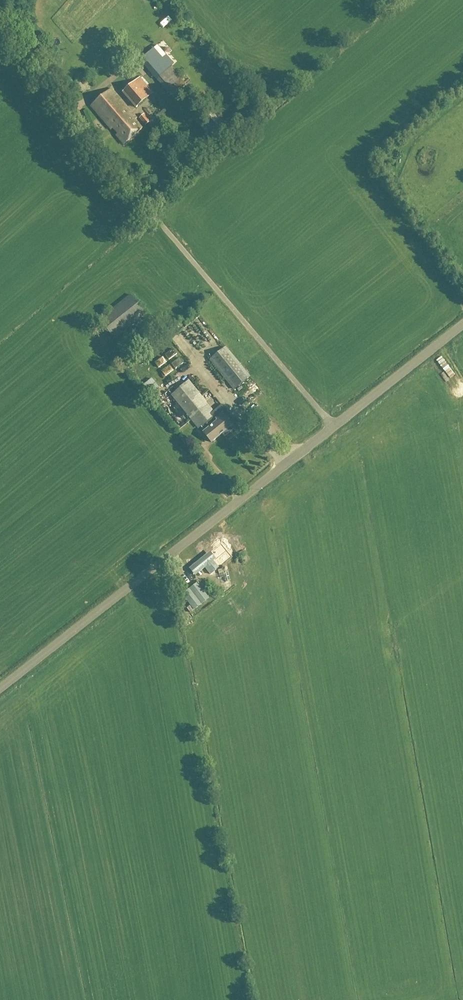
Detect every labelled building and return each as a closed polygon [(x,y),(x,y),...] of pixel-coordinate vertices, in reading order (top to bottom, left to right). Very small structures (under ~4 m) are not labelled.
[(142,64),(149,72),(156,79),(171,97),(179,90),(185,85),(169,67),(173,64),(166,57),(163,60),(156,52),(142,64)] [(88,77),(79,82),(87,94),(96,88),(88,77)] [(140,78),(122,92),(136,109),(153,94),(140,78)] [(91,106),(111,131),(123,145),(141,129),(134,121),(136,119),(111,89),(91,106)] [(157,97),(151,100),(154,105),(160,102),(157,97)] [(138,118),(145,126),(146,126),(150,122),(143,114),(138,118)] [(158,116),(148,125),(152,129),(162,120),(158,116)] [(432,166),(438,158),(432,154),(426,162),(432,166)] [(145,314),(130,295),(99,320),(114,339),(145,314)] [(225,348),(210,361),(234,390),(249,377),(225,348)] [(188,382),(180,389),(171,396),(198,428),(200,426),(204,432),(203,433),(211,443),(221,434),(224,437),(232,431),(229,428),(232,426),(225,418),(229,415),(221,406),(213,412),(188,382)] [(212,388),(204,393),(212,407),(221,401),(212,388)] [(194,576),(204,568),(210,575),(218,568),(212,561),(215,559),(209,553),(189,570),(194,576)] [(189,614),(193,611),(209,598),(197,584),(182,596),(190,607),(186,610),(189,614)]
